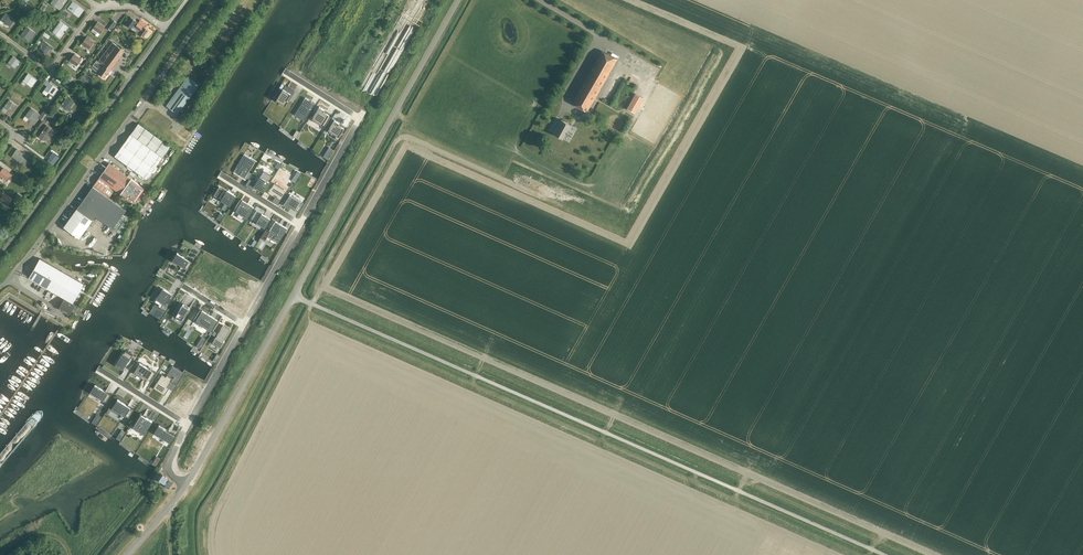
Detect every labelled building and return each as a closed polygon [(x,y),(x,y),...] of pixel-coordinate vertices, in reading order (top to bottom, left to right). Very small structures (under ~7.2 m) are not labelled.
[(66,0),(53,0),(50,3),(57,9),(60,5),(62,7),(67,1),(66,0)] [(84,10),(75,3),(72,2),(70,5),(72,7),(70,10),(79,17),(84,10)] [(23,4),(21,8),(28,13),(31,9),(23,4)] [(8,25),(13,18),(6,13),(0,21),(0,23),(2,25),(4,22),(8,25)] [(148,30),(138,22),(130,16),(125,24),(131,28),(133,26),(139,31),(139,32),(140,32),(138,34),(143,37),(148,30)] [(396,29),(403,17),(400,16),(394,27),(396,29)] [(60,21),(55,28),(62,33),(67,26),(60,21)] [(114,21),(108,29),(111,30),(116,23),(114,21)] [(96,33),(98,31),(100,33),(104,27),(97,22),(93,28),(92,30),(92,31),(95,34),(96,33)] [(34,32),(27,27),(21,35),(28,40),(34,32)] [(86,37),(82,43),(89,48),(93,42),(86,37)] [(52,46),(45,42),(40,48),(47,53),(50,49),(52,50),(53,48),(52,46)] [(104,77),(124,51),(112,42),(98,61),(97,60),(93,65),(100,70),(98,73),(104,77)] [(601,51),(571,102),(586,111),(617,60),(601,51)] [(71,67),(74,63),(76,65),(81,59),(74,54),(69,60),(67,64),(71,67)] [(13,56),(8,63),(15,68),(20,61),(13,56)] [(28,74),(23,81),(30,86),(35,79),(28,74)] [(70,83),(74,78),(69,74),(65,79),(70,83)] [(188,77),(166,105),(177,113),(198,85),(188,77)] [(57,88),(50,83),(46,80),(44,83),(47,86),(45,89),(42,92),(46,95),(49,92),(52,94),(57,88)] [(294,91),(285,85),(283,89),(276,100),(285,105),(288,100),(286,100),(290,94),(291,95),(292,94),(294,91)] [(644,98),(635,93),(628,107),(636,112),(644,98)] [(64,107),(68,110),(75,101),(68,96),(61,105),(59,108),(62,110),(64,107)] [(303,120),(304,121),(315,103),(314,102),(314,103),(311,101),(310,100),(309,100),(305,98),(303,102),(304,102),(300,107),(301,107),(296,115),(303,119),(303,120)] [(9,100),(4,107),(11,112),(16,105),(9,100)] [(312,118),(322,125),(322,124),(325,126),(333,114),(332,114),(331,116),(326,113),(323,111),(324,110),(324,109),(319,106),(312,118)] [(38,117),(40,114),(31,108),(25,116),(32,121),(36,116),(38,117)] [(49,113),(46,117),(53,122),(56,118),(49,113)] [(328,130),(336,135),(335,136),(334,137),(339,140),(347,127),(346,129),(338,124),(339,123),(334,120),(328,130)] [(573,133),(567,130),(570,125),(561,120),(553,134),(562,139),(565,134),(570,137),(573,133)] [(146,179),(162,157),(170,147),(138,124),(115,156),(146,179)] [(54,130),(47,125),(39,136),(46,141),(52,133),(53,134),(55,131),(54,130)] [(329,148),(323,157),(328,160),(334,150),(333,150),(329,148)] [(23,152),(22,153),(17,149),(12,156),(17,160),(16,161),(23,165),(29,156),(24,152),(23,153),(23,152)] [(58,159),(51,154),(45,161),(52,166),(58,159)] [(237,168),(235,172),(239,174),(239,175),(240,175),(241,174),(244,176),(244,177),(243,177),(244,178),(244,177),(247,180),(252,173),(248,171),(254,162),(246,157),(241,164),(241,165),(238,168),(237,168)] [(144,189),(110,164),(99,179),(109,186),(133,204),(144,189)] [(0,173),(0,178),(1,177),(5,180),(7,177),(10,179),(12,175),(10,174),(3,169),(0,173)] [(263,170),(255,184),(263,189),(272,175),(263,170)] [(99,179),(94,185),(104,192),(109,186),(99,179)] [(274,183),(268,193),(273,196),(274,197),(276,195),(277,196),(277,197),(281,200),(282,201),(287,192),(286,192),(286,191),(274,183)] [(80,204),(96,216),(113,228),(126,210),(93,186),(80,204)] [(219,187),(213,195),(221,200),(229,205),(236,195),(227,190),(226,191),(219,187)] [(5,193),(0,199),(9,205),(13,199),(5,193)] [(290,194),(283,204),(288,207),(289,206),(296,210),(301,202),(290,194)] [(240,200),(234,209),(244,216),(242,219),(244,220),(245,217),(247,218),(254,207),(242,199),(241,201),(240,200)] [(92,220),(96,216),(80,204),(77,209),(64,227),(79,238),(93,220),(92,220)] [(257,210),(251,219),(265,227),(270,218),(262,213),(257,210)] [(270,230),(266,235),(267,236),(276,241),(279,237),(281,238),(286,229),(275,222),(270,230)] [(178,252),(173,259),(188,268),(192,261),(178,252)] [(75,304),(73,303),(84,284),(40,258),(29,278),(64,298),(60,306),(70,312),(75,304)] [(171,294),(162,289),(154,301),(156,302),(155,303),(155,304),(149,312),(160,319),(166,310),(161,307),(165,301),(166,302),(167,301),(171,294)] [(189,307),(183,303),(176,312),(175,315),(181,320),(186,312),(188,309),(189,307)] [(200,310),(194,320),(209,330),(215,320),(200,310)] [(216,337),(212,342),(221,348),(224,342),(223,341),(230,329),(224,325),(223,325),(216,336),(217,336),(216,337)] [(189,329),(183,337),(187,340),(192,331),(189,329)] [(116,364),(123,369),(132,354),(125,350),(116,364)] [(141,362),(134,373),(143,379),(145,376),(147,378),(150,380),(155,371),(141,362)] [(162,374),(153,388),(164,395),(169,388),(170,386),(168,385),(170,381),(176,384),(183,372),(173,365),(167,374),(165,377),(162,374)] [(91,391),(106,401),(111,394),(96,384),(91,391)] [(118,398),(113,407),(129,417),(134,408),(118,398)] [(140,412),(132,425),(144,432),(152,420),(140,412)] [(96,425),(101,417),(97,414),(91,422),(96,425)] [(160,424),(155,431),(169,441),(174,433),(160,424)] [(120,433),(116,438),(120,440),(125,432),(122,430),(120,433)]
